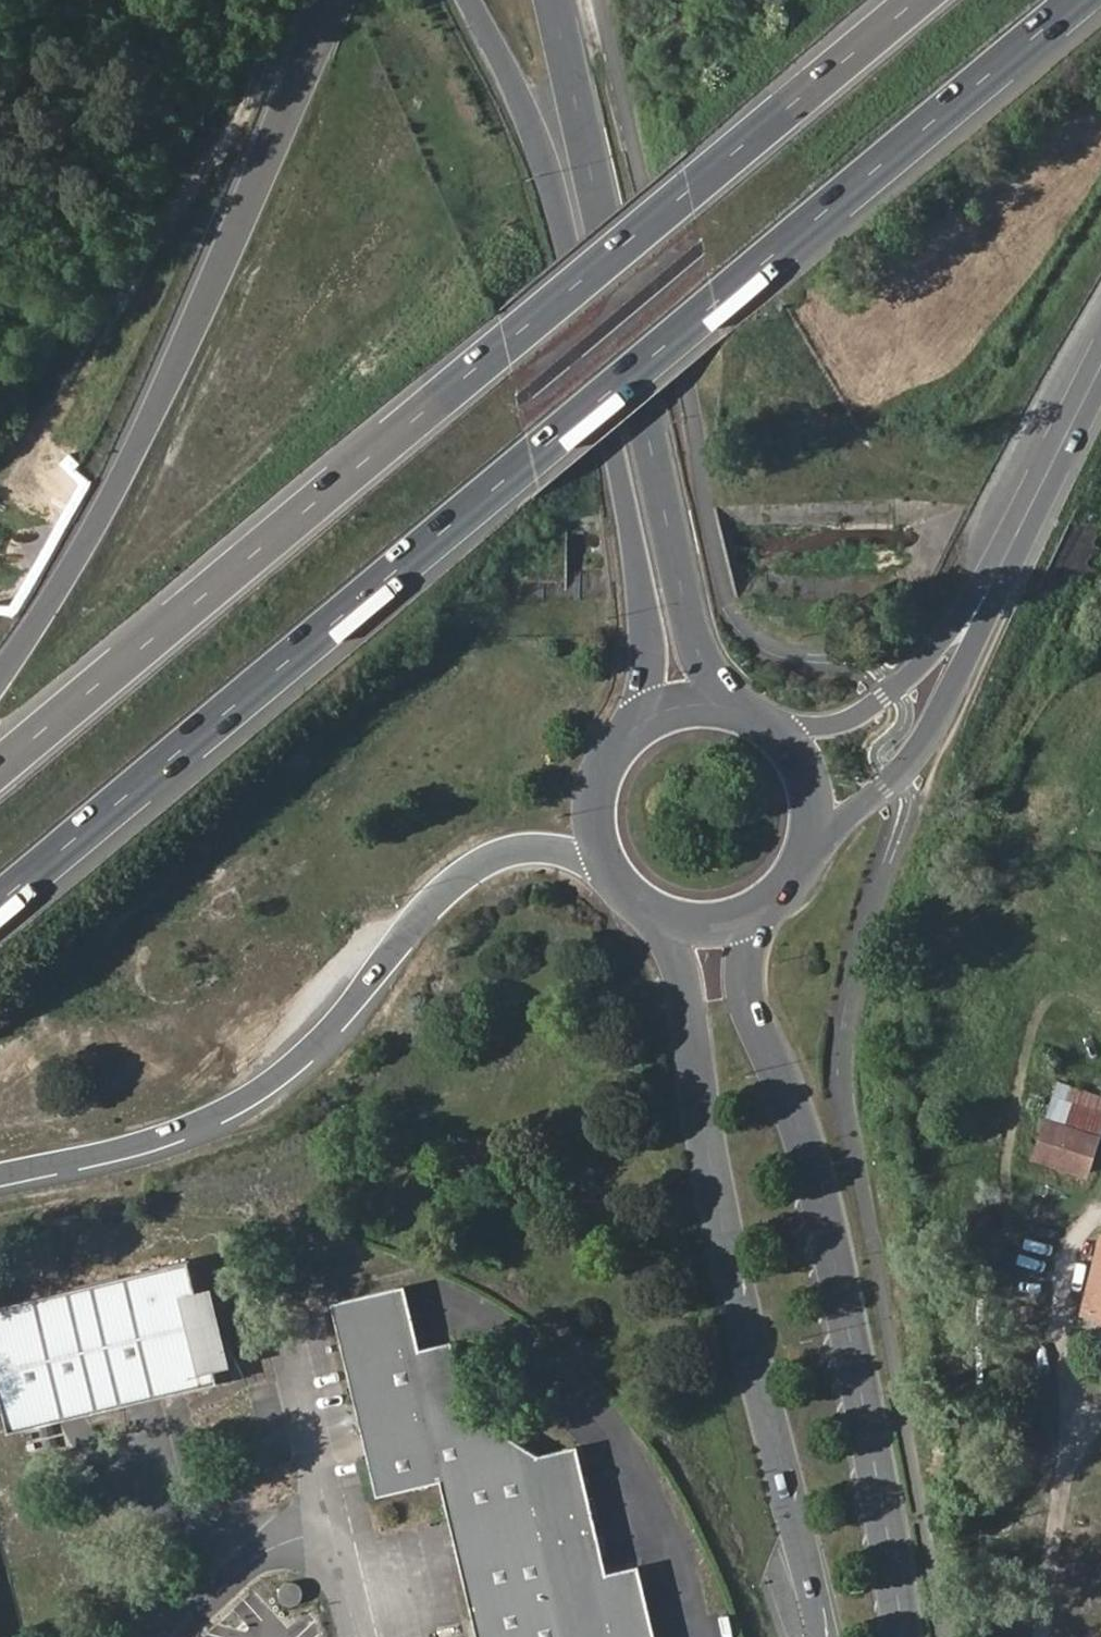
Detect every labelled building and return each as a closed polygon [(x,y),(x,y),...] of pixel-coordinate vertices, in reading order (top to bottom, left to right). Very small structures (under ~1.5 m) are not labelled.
[(1059,1086),(1049,1118),(1099,1134),(1100,1126),(1100,1099),(1059,1086)] [(1036,1157),(1086,1173),(1099,1134),(1049,1118),(1036,1157)] [(1082,1312),(1100,1317),(1100,1242),(1082,1312)] [(201,1301),(194,1270),(0,1314),(0,1381),(13,1439),(222,1391),(219,1379),(201,1301)] [(427,1355),(413,1291),(406,1293),(420,1357),(427,1355)] [(471,1410),(464,1404),(452,1348),(427,1355),(420,1357),(406,1293),(337,1309),(382,1500),(445,1487),(479,1636),(649,1636),(635,1575),(610,1580),(603,1582),(573,1454),(541,1461),(471,1410)] [(219,1379),(237,1374),(219,1298),(201,1301),(219,1379)] [(471,1410),(458,1347),(452,1348),(464,1404),(471,1410)] [(610,1580),(580,1452),(573,1454),(603,1582),(610,1580)] [(641,1574),(635,1575),(649,1636),(655,1636),(641,1574)] [(305,1606),(307,1604),(308,1601),(308,1598),(308,1595),(306,1592),(304,1589),(302,1588),(299,1586),(296,1586),(290,1587),(285,1592),(284,1595),(283,1598),(284,1601),(285,1604),(286,1606),(289,1609),(291,1610),(294,1611),(297,1611),(300,1610),(303,1609),(305,1606)]
